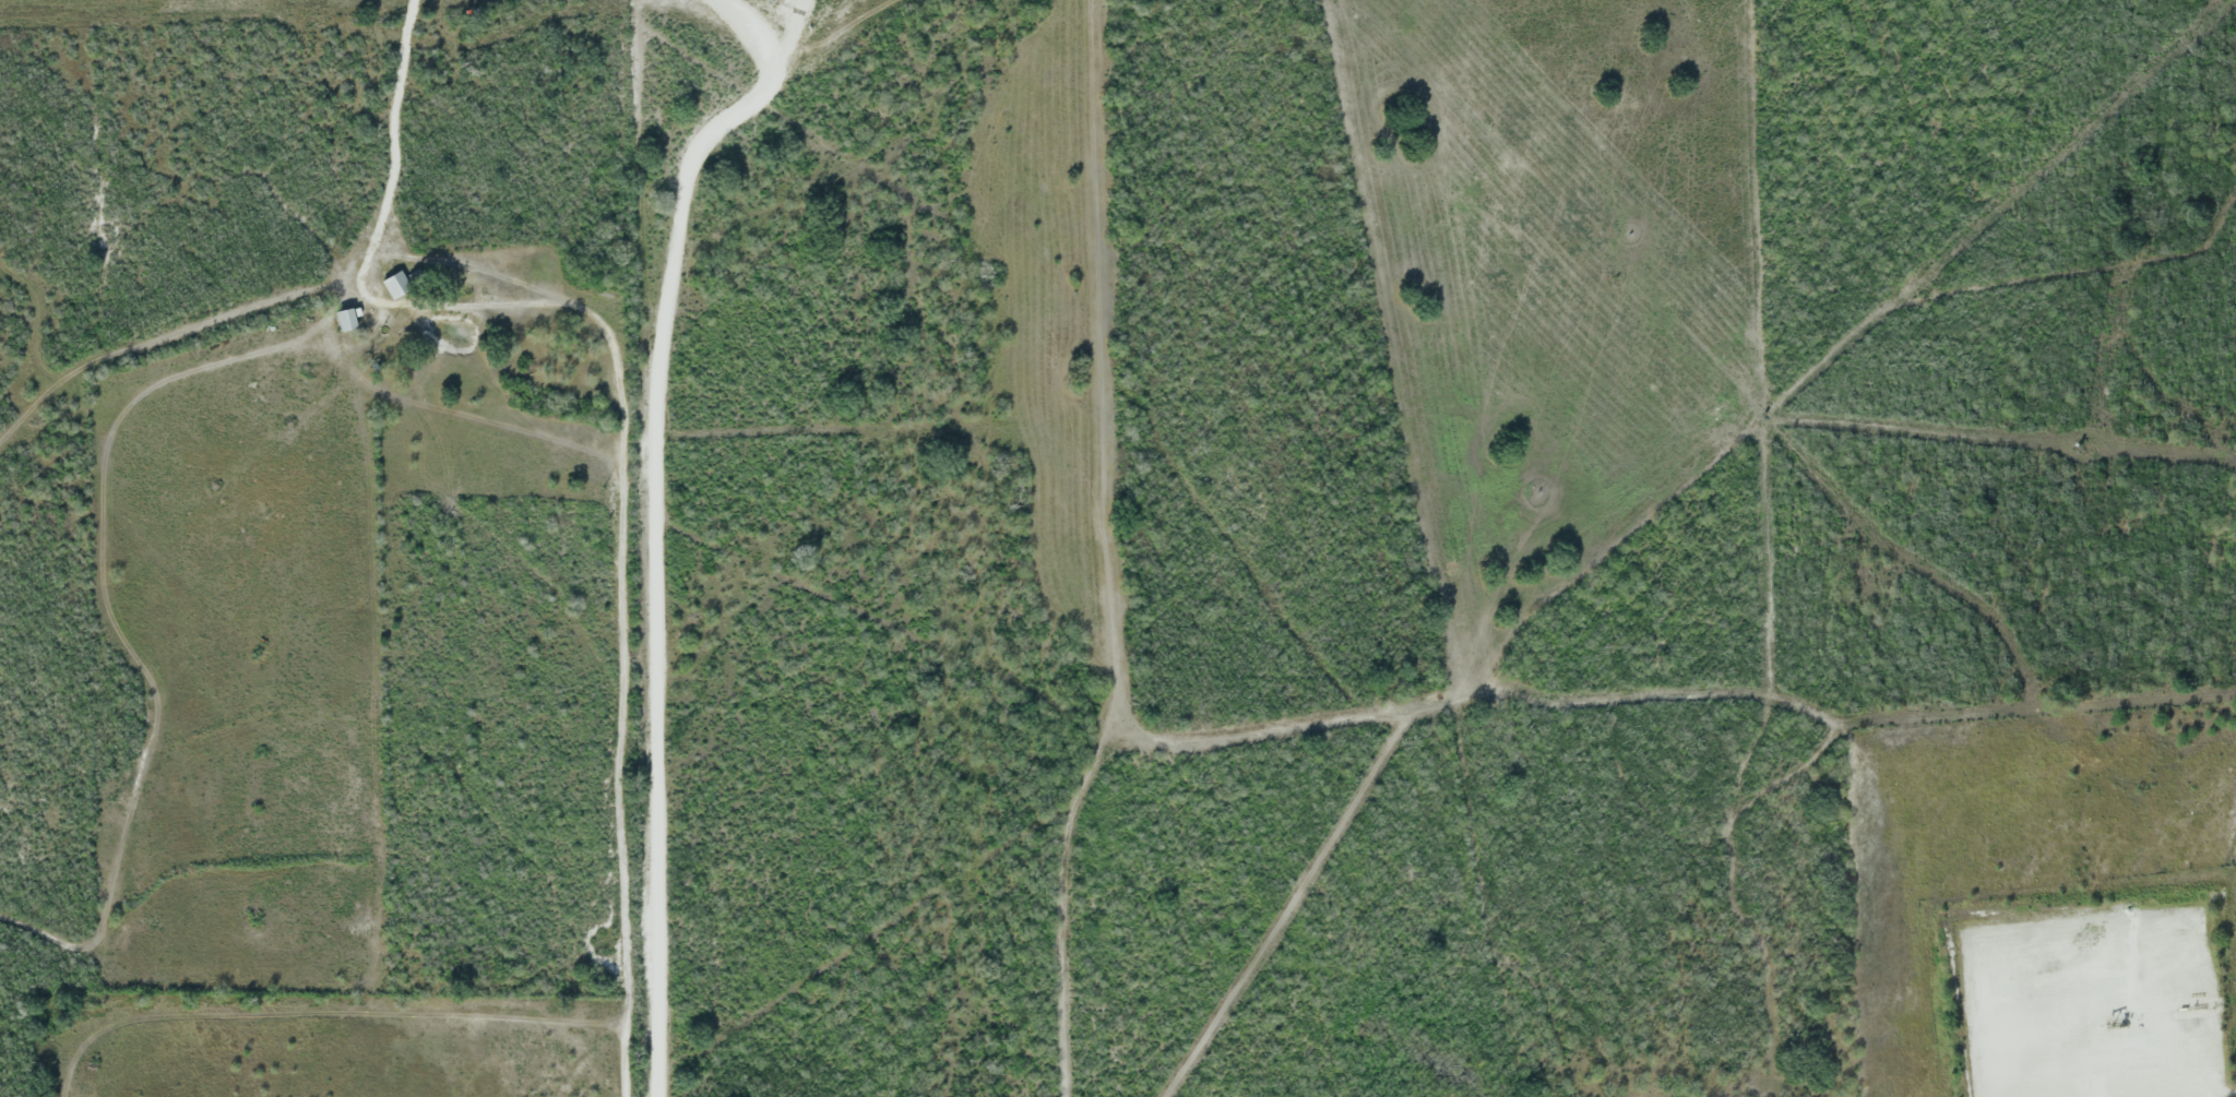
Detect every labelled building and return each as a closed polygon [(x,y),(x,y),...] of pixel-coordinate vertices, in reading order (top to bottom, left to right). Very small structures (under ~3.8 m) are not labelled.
[(390,303),(409,292),(398,272),(379,283),(390,303)] [(333,314),(338,335),(355,331),(349,310),(333,314)]
